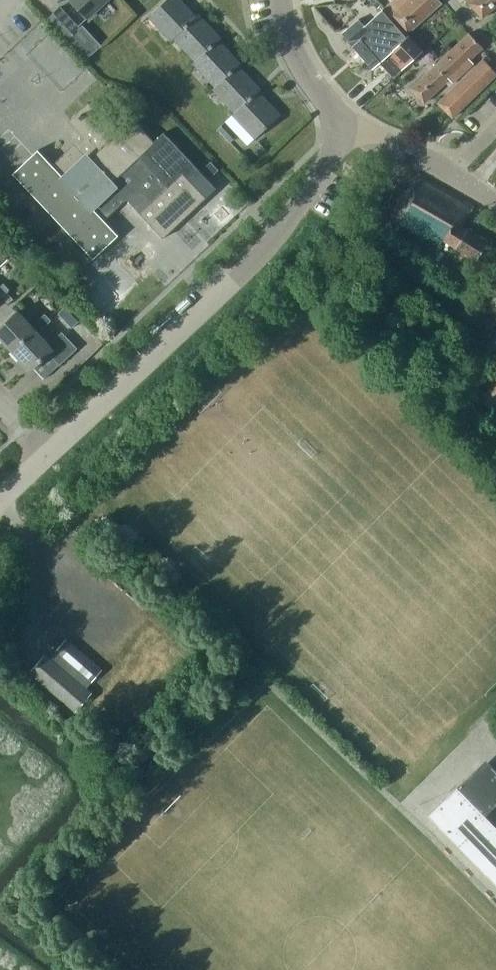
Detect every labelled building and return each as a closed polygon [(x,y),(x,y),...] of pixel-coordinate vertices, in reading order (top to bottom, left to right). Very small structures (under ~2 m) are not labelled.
[(88,18),(107,0),(72,0),(88,18)] [(170,40),(195,17),(179,0),(166,0),(148,17),(170,40)] [(385,8),(407,33),(442,2),(440,0),(393,0),(385,8)] [(482,18),(495,6),(495,0),(466,0),(482,18)] [(80,26),(60,6),(47,18),(67,39),(80,26)] [(407,33),(385,8),(365,26),(358,19),(342,33),(348,40),(348,41),(373,68),(380,62),(394,76),(423,49),(407,33)] [(193,64),(218,41),(220,39),(197,14),(195,17),(170,40),(171,41),(174,39),(195,61),(193,63),(193,64)] [(411,88),(424,102),(449,79),(452,82),(473,63),(470,59),(483,46),(469,32),(411,88)] [(240,64),(218,41),(193,64),(215,87),(213,89),(238,66),(240,64)] [(484,58),(438,103),(452,117),(495,75),(495,71),(484,58)] [(233,115),(258,92),(260,90),(238,66),(213,89),(235,112),(232,114),(233,115)] [(258,92),(233,115),(255,138),(280,115),(258,92)] [(164,239),(217,188),(164,132),(154,141),(132,118),(117,133),(88,102),(69,120),(83,135),(52,164),(38,149),(13,173),(94,258),(119,234),(105,219),(128,197),(142,213),(140,214),(164,239)] [(226,140),(232,135),(222,125),(217,130),(226,140)] [(211,161),(202,170),(210,178),(219,169),(211,161)] [(443,239),(476,261),(487,243),(462,227),(475,206),(418,173),(391,217),(439,246),(443,239)] [(78,290),(89,279),(81,271),(69,281),(78,290)] [(9,289),(3,282),(0,285),(0,298),(9,289)] [(65,307),(59,312),(72,326),(78,321),(65,307)] [(36,330),(38,332),(51,320),(45,313),(32,325),(18,310),(0,327),(0,337),(13,351),(36,330)] [(36,330),(13,351),(30,370),(49,353),(59,364),(77,348),(62,331),(49,344),(38,332),(36,330)] [(484,344),(494,353),(495,351),(495,330),(484,344)] [(490,406),(495,399),(495,378),(479,397),(490,406)] [(51,658),(46,653),(30,672),(75,711),(91,692),(85,687),(101,669),(66,639),(56,651),(57,651),(51,658)] [(433,809),(460,837),(455,842),(483,870),(488,865),(495,874),(495,827),(485,815),(495,804),(495,770),(490,764),(462,792),(457,787),(433,809)]
